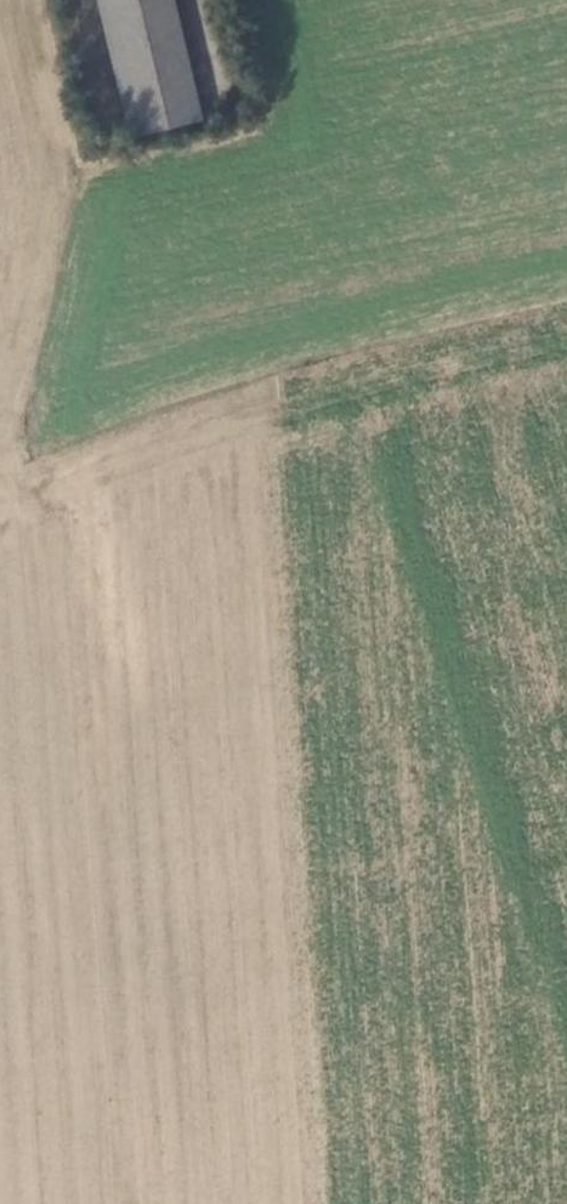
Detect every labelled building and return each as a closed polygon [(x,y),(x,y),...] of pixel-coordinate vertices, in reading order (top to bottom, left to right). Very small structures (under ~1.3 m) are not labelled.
[(134,140),(204,121),(178,0),(100,0),(134,140)]
